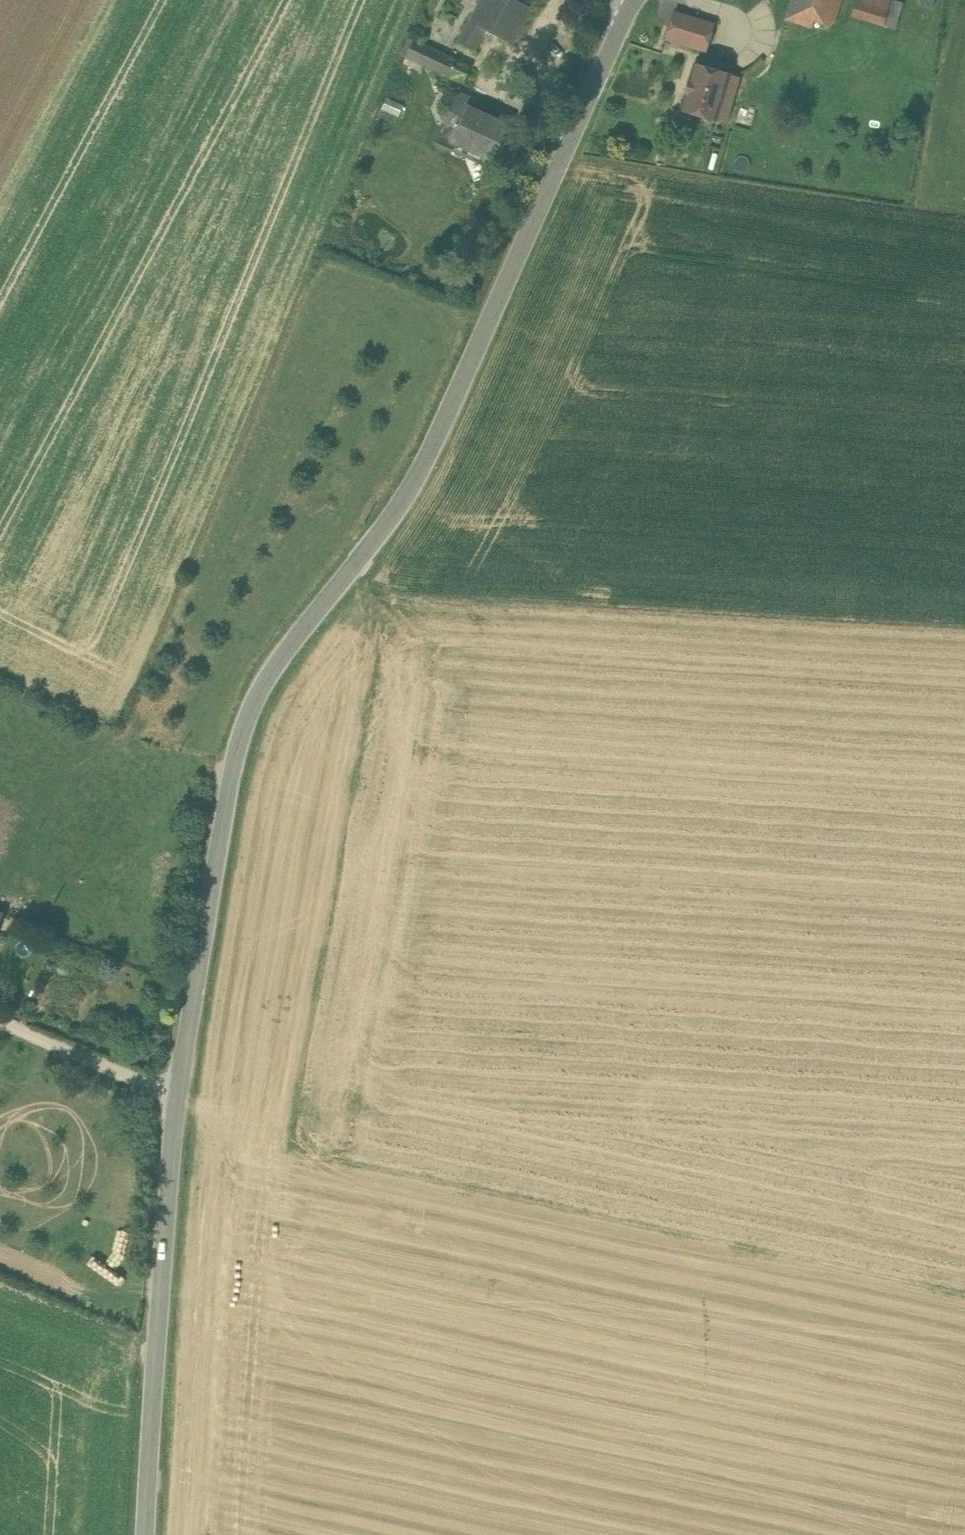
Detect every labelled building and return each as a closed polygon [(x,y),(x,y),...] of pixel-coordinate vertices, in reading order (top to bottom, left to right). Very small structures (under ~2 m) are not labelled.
[(485,27),(513,42),(531,7),(518,0),(479,0),(470,19),(485,27)] [(786,18),(813,27),(817,16),(834,21),(841,0),(792,0),(786,18)] [(853,15),(884,24),(891,0),(857,0),(853,15)] [(903,0),(891,0),(884,24),(895,28),(903,0)] [(715,23),(675,10),(666,38),(707,51),(715,23)] [(485,27),(470,19),(459,40),(475,49),(485,27)] [(471,66),(414,40),(407,55),(464,81),(471,66)] [(731,73),(695,62),(681,108),(717,119),(717,118),(731,73)] [(731,73),(717,118),(727,121),(741,76),(731,73)] [(459,92),(446,120),(458,125),(467,105),(471,97),(459,92)] [(509,125),(467,105),(458,125),(452,138),(484,153),(494,158),(509,125)] [(458,125),(446,120),(437,139),(482,159),(484,153),(452,138),(458,125)]
